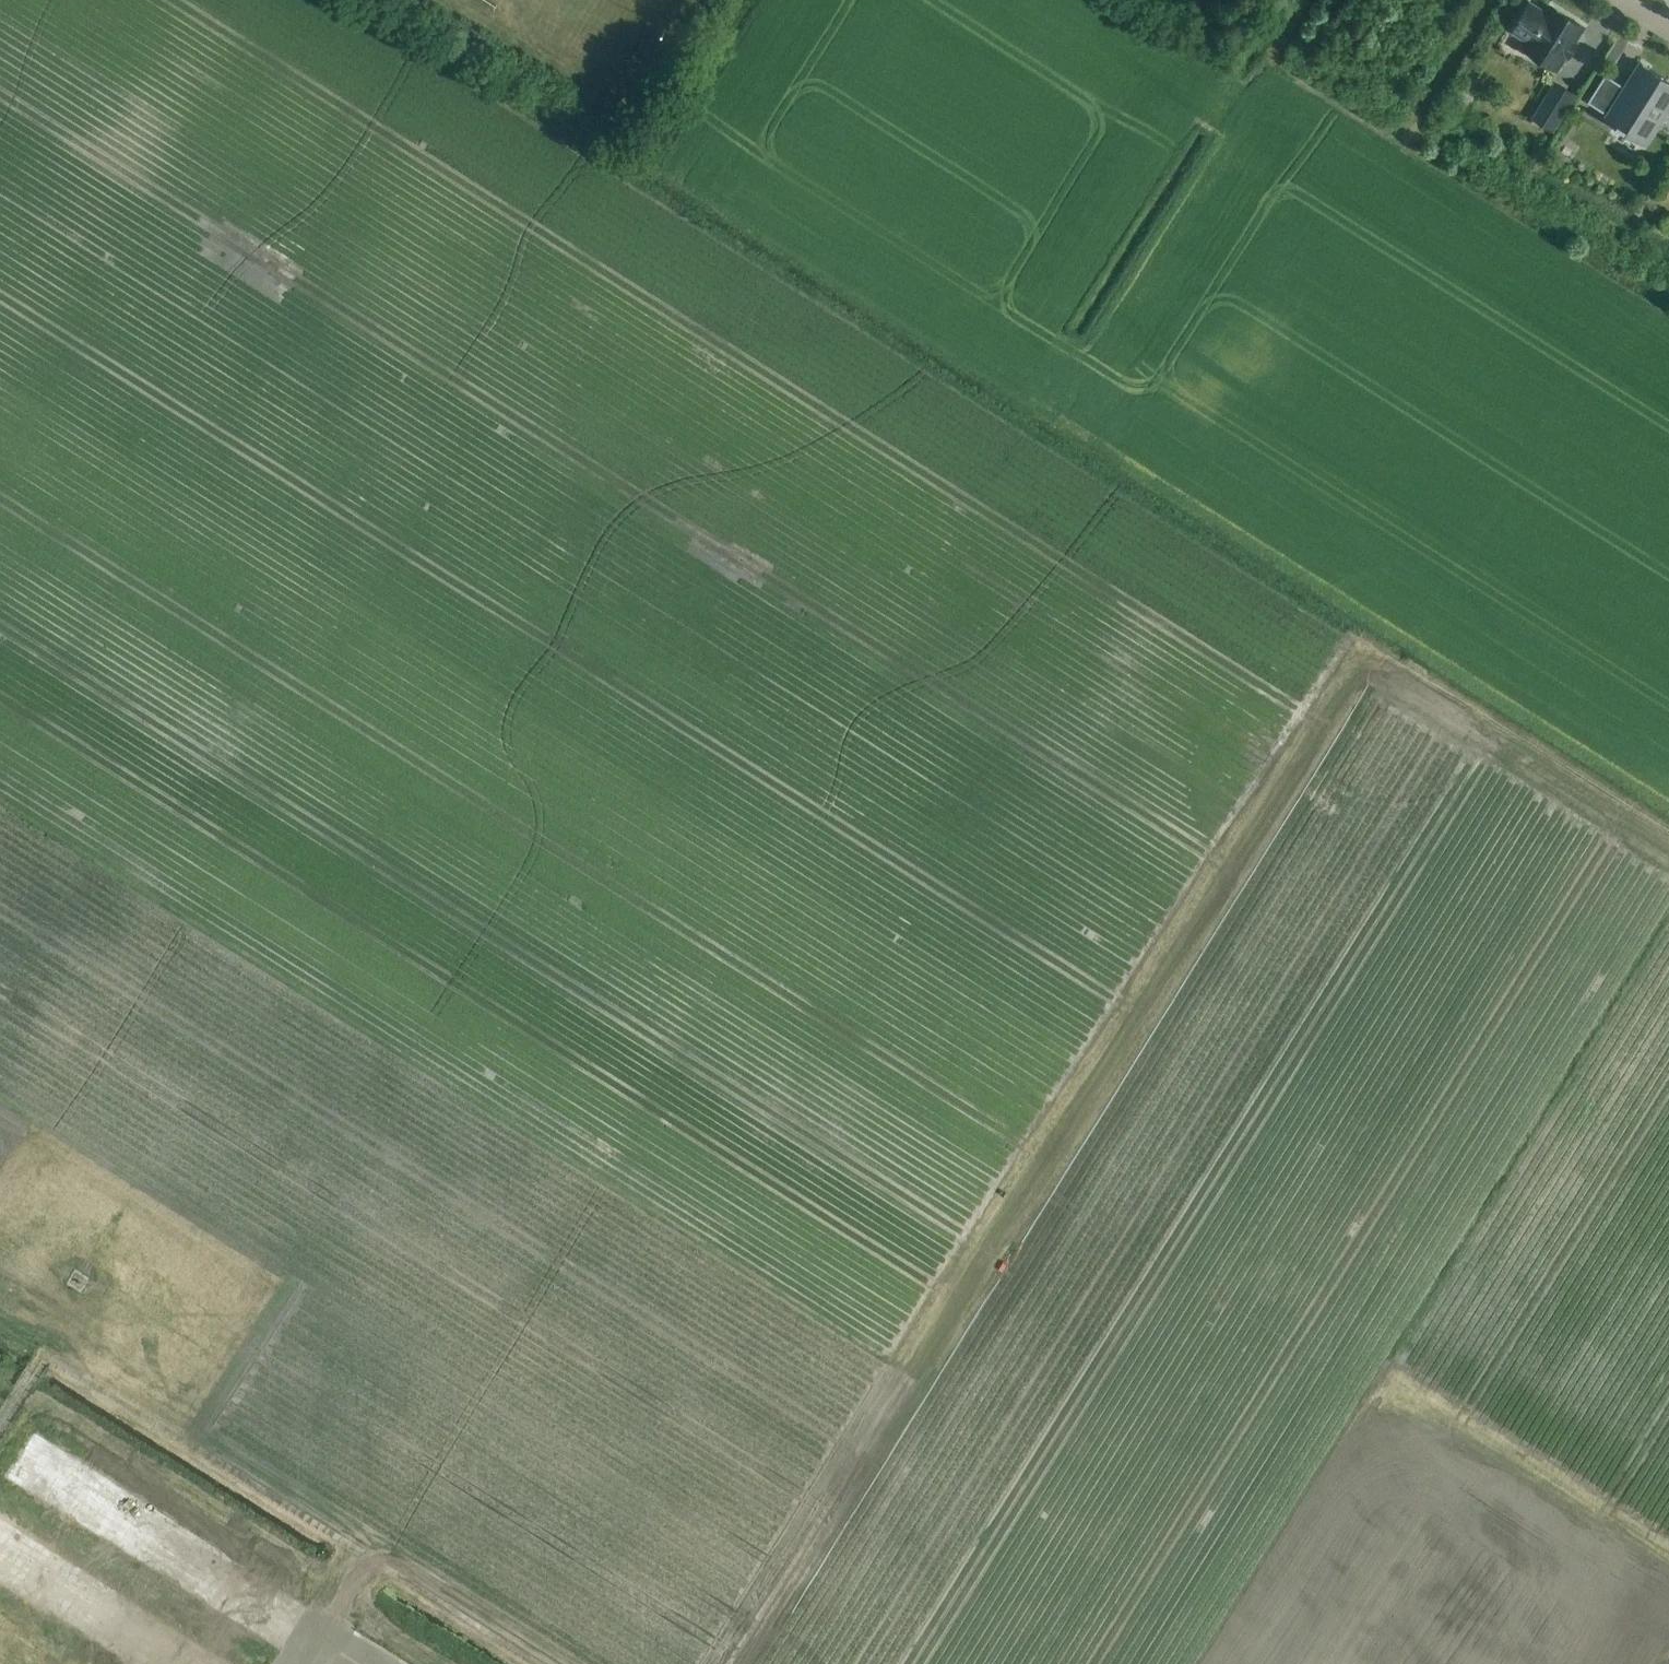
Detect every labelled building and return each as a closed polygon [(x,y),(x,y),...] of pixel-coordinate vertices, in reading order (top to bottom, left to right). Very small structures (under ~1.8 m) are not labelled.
[(1548,17),(1529,5),(1512,32),(1531,44),(1526,51),(1556,70),(1583,28),(1553,9),(1548,17)] [(1668,102),(1668,82),(1641,64),(1625,88),(1604,74),(1587,102),(1608,116),(1606,119),(1615,125),(1614,125),(1623,131),(1623,130),(1642,142),(1641,142),(1643,143),(1668,102)] [(1532,118),(1554,132),(1577,94),(1555,81),(1532,118)]
